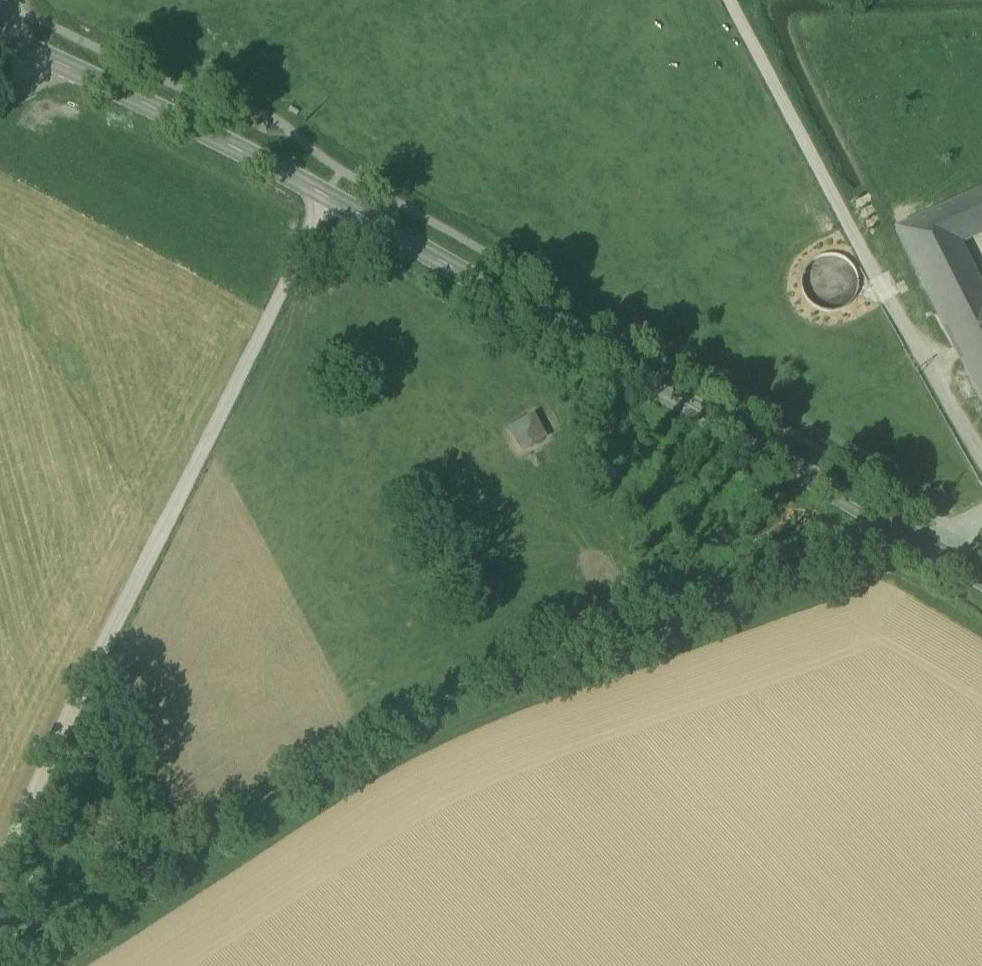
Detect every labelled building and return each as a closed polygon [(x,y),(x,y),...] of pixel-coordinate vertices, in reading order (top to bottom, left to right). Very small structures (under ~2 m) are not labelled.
[(270,126),(263,123),(260,128),(268,132),(270,126)] [(954,346),(981,332),(981,286),(960,242),(981,232),(981,191),(896,230),(954,346)] [(834,313),(846,309),(856,299),(860,287),(859,274),(852,263),(841,256),(828,254),(816,258),(806,268),(802,280),(803,293),(810,304),(821,311),(834,313)] [(954,346),(981,401),(981,332),(954,346)] [(510,426),(523,451),(551,437),(538,412),(510,426)]
